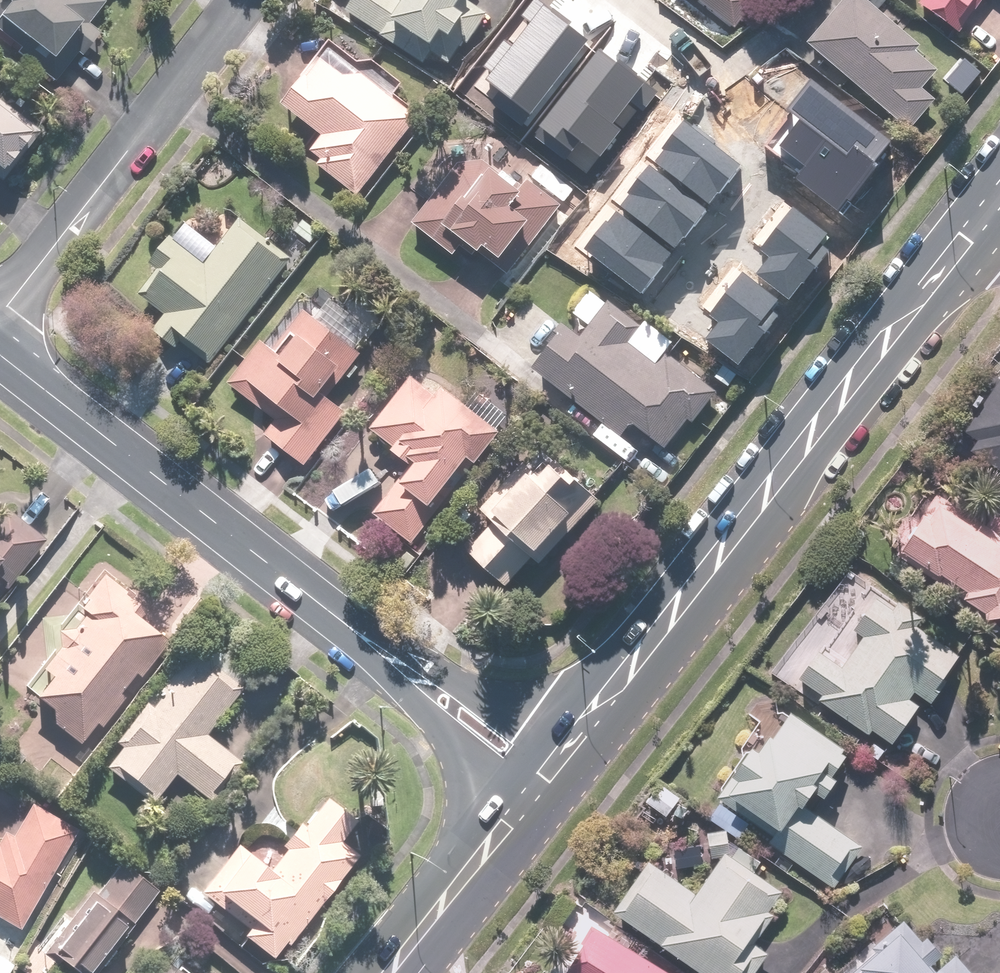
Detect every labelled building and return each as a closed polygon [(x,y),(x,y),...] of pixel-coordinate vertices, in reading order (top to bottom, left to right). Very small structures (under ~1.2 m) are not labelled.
[(53,86),(76,56),(80,59),(98,36),(86,28),(103,6),(100,3),(101,2),(98,0),(0,0),(0,38),(19,52),(15,57),(53,86)] [(342,14),(420,67),(429,55),(447,67),(483,13),(464,0),(352,0),(342,14)] [(731,32),(754,2),(752,0),(688,0),(731,32)] [(801,44),(908,134),(936,101),(923,90),(937,73),(914,54),(919,47),(863,0),(839,0),(801,44)] [(917,8),(947,30),(954,20),(964,27),(983,0),(923,0),(917,8)] [(488,92),(527,121),(588,40),(541,5),(510,46),(502,39),(483,65),(493,72),(487,80),(494,85),(488,92)] [(356,201),(419,114),(393,97),(403,83),(369,61),(349,63),(323,44),(278,105),(321,137),(308,155),(319,163),(314,170),(356,201)] [(530,135),(567,166),(571,161),(587,175),(657,94),(620,62),(616,68),(600,54),(530,135)] [(785,119),(760,144),(834,220),(861,193),(857,189),(886,161),(806,80),(775,110),(785,119)] [(38,135),(0,107),(0,184),(38,135)] [(654,158),(709,202),(741,162),(686,118),(654,158)] [(428,199),(409,224),(451,256),(456,250),(471,261),(475,256),(507,280),(567,200),(552,189),(534,175),(525,187),(468,145),(447,173),(436,165),(416,191),(428,199)] [(618,205),(672,248),(704,209),(650,165),(618,205)] [(615,210),(585,250),(640,292),(670,252),(615,210)] [(770,258),(758,274),(791,299),(828,250),(821,244),(827,236),(793,210),(761,251),(770,258)] [(210,364),(289,260),(237,219),(213,250),(182,227),(172,240),(167,236),(144,267),(156,276),(139,298),(161,315),(149,331),(172,349),(179,341),(210,364)] [(720,323),(707,339),(740,364),(778,315),(770,309),(777,301),(742,275),(711,316),(720,323)] [(563,326),(528,373),(623,443),(631,432),(659,452),(681,423),(689,430),(718,391),(666,353),(674,343),(640,318),(635,325),(588,290),(570,315),(583,325),(575,336),(563,326)] [(376,328),(329,294),(319,308),(299,294),(263,343),(256,338),(221,386),(273,423),(263,437),(307,468),(347,411),(323,394),(339,372),(347,377),(363,355),(358,352),(376,328)] [(959,434),(972,443),(966,453),(999,477),(999,375),(959,434)] [(472,469),(498,435),(437,388),(431,395),(410,379),(369,431),(390,448),(387,452),(404,465),(370,508),(417,545),(441,515),(430,506),(464,462),(472,469)] [(590,503),(542,462),(534,472),(525,464),(453,548),(504,591),(530,559),(537,565),(590,503)] [(938,498),(899,559),(999,625),(999,528),(995,535),(938,498)] [(12,582),(45,538),(12,514),(0,530),(0,573),(12,582)] [(47,679),(29,700),(46,715),(43,719),(75,747),(92,727),(96,730),(123,699),(116,693),(132,674),(141,682),(169,648),(137,620),(142,613),(99,577),(71,611),(75,615),(53,641),(54,642),(33,667),(47,679)] [(820,697),(814,704),(865,742),(869,737),(887,750),(918,708),(909,701),(913,695),(928,706),(960,662),(916,630),(920,623),(895,605),(889,613),(873,601),(851,630),(862,638),(841,667),(820,652),(799,682),(820,697)] [(114,751),(102,767),(148,804),(169,778),(205,807),(242,761),(207,733),(255,673),(222,647),(205,668),(185,651),(109,746),(114,751)] [(842,755),(845,750),(773,703),(746,744),(752,748),(707,816),(739,837),(747,824),(766,836),(761,844),(838,894),(867,850),(805,810),(817,791),(825,797),(837,779),(833,777),(846,757),(842,755)] [(285,946),(354,854),(339,843),(354,823),(324,801),(304,828),(299,825),(280,850),(285,854),(271,872),(235,845),(198,894),(247,930),(241,938),(270,960),(281,944),(285,946)] [(4,965),(71,836),(26,813),(10,843),(0,838),(0,963),(4,965)] [(609,915),(693,972),(755,972),(766,956),(751,946),(784,899),(721,855),(695,894),(646,860),(609,915)] [(75,972),(89,972),(156,894),(120,864),(42,956),(61,972),(67,966),(75,972)] [(626,949),(633,938),(590,908),(561,951),(572,957),(564,972),(665,972),(626,949)] [(851,972),(969,972),(953,956),(946,963),(925,941),(922,944),(898,918),(859,953),(865,960),(851,972)]
